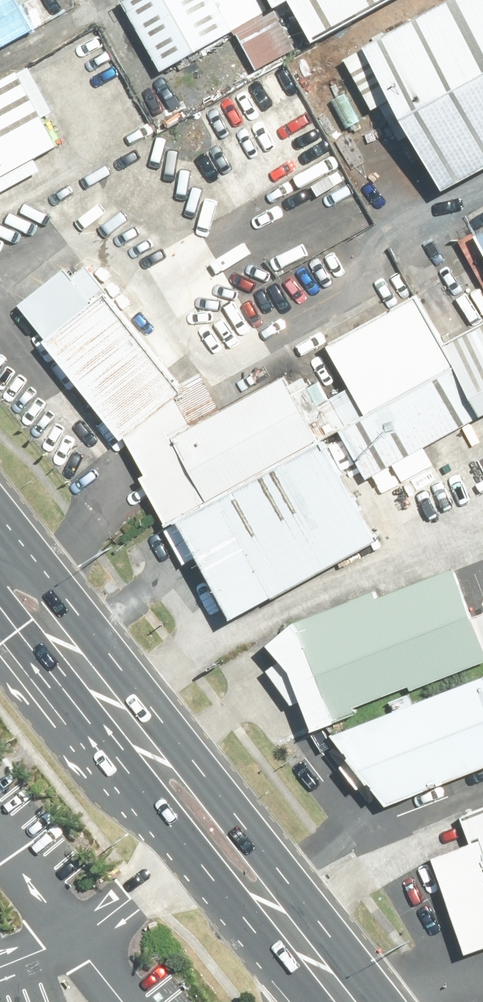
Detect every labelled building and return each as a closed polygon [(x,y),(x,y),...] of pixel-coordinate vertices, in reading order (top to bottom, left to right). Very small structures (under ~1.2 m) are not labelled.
[(39,39),(18,0),(0,0),(0,60),(39,39)] [(115,12),(154,78),(233,32),(214,0),(136,0),(115,12)] [(307,47),(393,0),(281,0),(307,47)] [(355,56),(433,193),(482,165),(482,0),(453,0),(355,56)] [(0,85),(0,175),(75,136),(37,65),(0,85)] [(466,240),(482,272),(482,231),(466,240)] [(180,395),(80,259),(16,305),(116,441),(180,395)] [(440,350),(413,301),(321,352),(360,422),(335,436),(362,485),(477,420),(440,350)] [(440,350),(477,420),(482,417),(482,327),(440,350)] [(314,446),(278,382),(126,467),(163,531),(170,527),(314,446)] [(370,543),(314,446),(170,527),(226,624),(370,543)] [(296,616),(271,634),(293,665),(314,725),(482,663),(482,630),(460,559),(296,616)] [(338,729),(389,800),(482,763),(482,673),(338,729)] [(471,948),(482,943),(482,799),(457,809),(469,837),(433,851),(471,948)]
